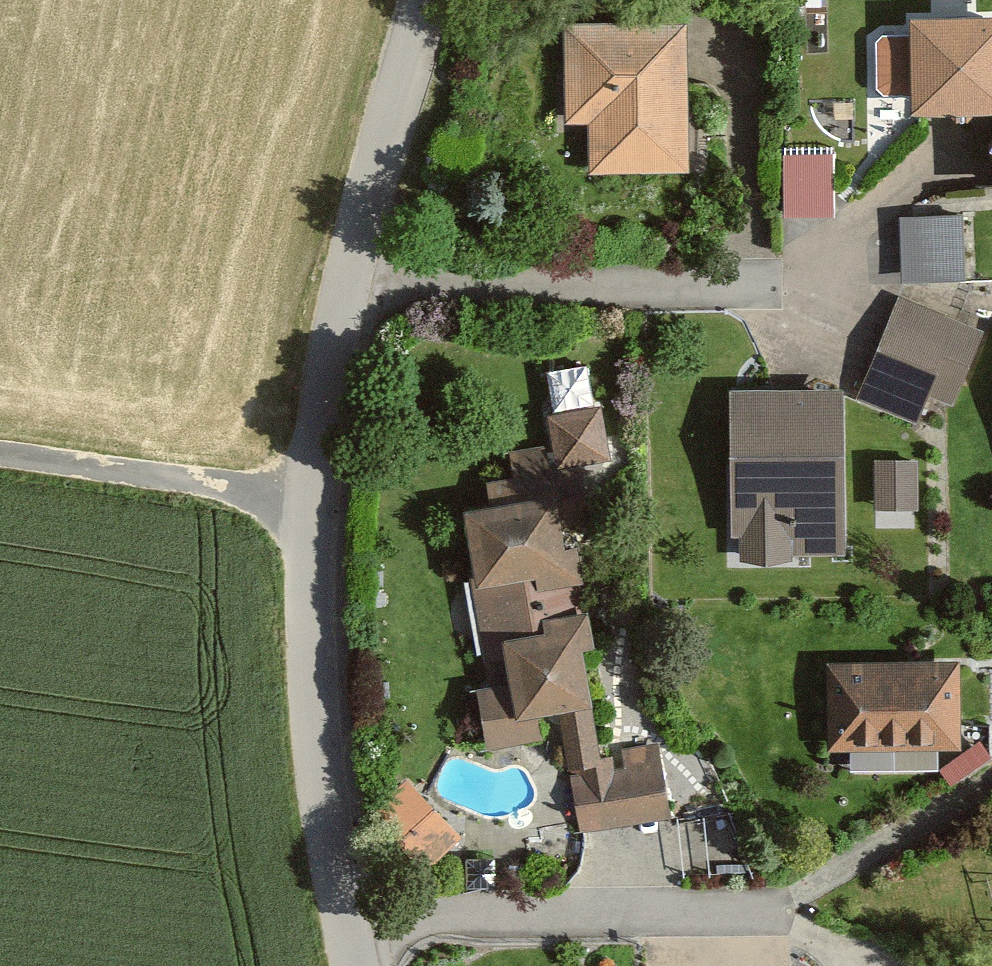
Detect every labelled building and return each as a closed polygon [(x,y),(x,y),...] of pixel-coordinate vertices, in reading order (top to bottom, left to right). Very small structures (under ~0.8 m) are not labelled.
[(901,21),(901,41),(872,41),(871,96),(903,97),(903,116),(988,117),(987,198),(991,198),(991,23),(901,21)] [(689,174),(689,25),(564,25),(564,127),(591,127),(591,175),(689,174)] [(831,212),(830,151),(785,152),(786,213),(831,212)] [(967,280),(962,215),(900,219),(905,284),(967,280)] [(947,408),(978,335),(898,301),(856,399),(912,422),(922,398),(947,408)] [(841,560),(841,394),(730,394),(730,541),(746,541),(746,561),(841,560)] [(582,525),(568,442),(500,453),(505,480),(476,485),(480,510),(449,515),(474,669),(491,666),(495,691),(467,695),(476,753),(532,744),(528,722),(551,718),(570,832),(662,817),(651,748),(609,755),(611,764),(589,768),(570,654),(581,653),(565,552),(552,554),(548,531),(582,525)] [(917,510),(917,467),(875,467),(875,510),(917,510)] [(958,750),(957,665),(826,668),(828,752),(958,750)]
